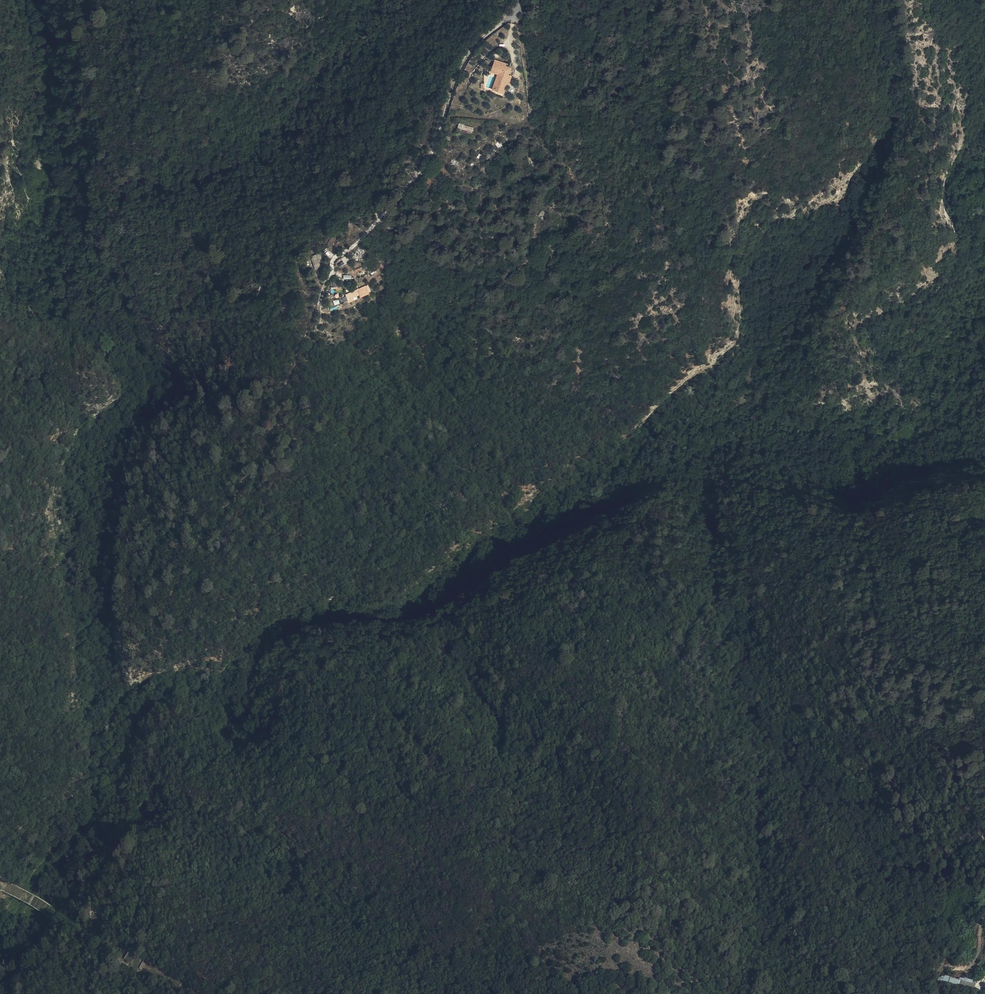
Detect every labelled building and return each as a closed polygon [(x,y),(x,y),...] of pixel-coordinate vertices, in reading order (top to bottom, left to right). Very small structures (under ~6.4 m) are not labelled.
[(490,69),(497,71),(507,75),(510,65),(506,64),(505,66),(503,66),(502,70),(499,70),(496,68),(499,59),(494,58),(490,69)] [(506,61),(499,59),(496,68),(499,70),(502,70),(503,66),(505,66),(506,64),(506,61)] [(507,75),(497,71),(494,78),(497,79),(493,88),(502,91),(508,75),(507,75)] [(458,124),(457,131),(472,133),(473,126),(458,124)] [(541,219),(546,213),(542,210),(538,216),(541,219)] [(311,256),(314,269),(320,268),(317,255),(311,256)] [(348,303),(359,298),(371,292),(368,284),(345,295),(348,303)] [(958,987),(960,981),(948,978),(947,984),(958,987)] [(971,984),(965,982),(960,981),(958,987),(972,991),(973,985),(971,984)]
